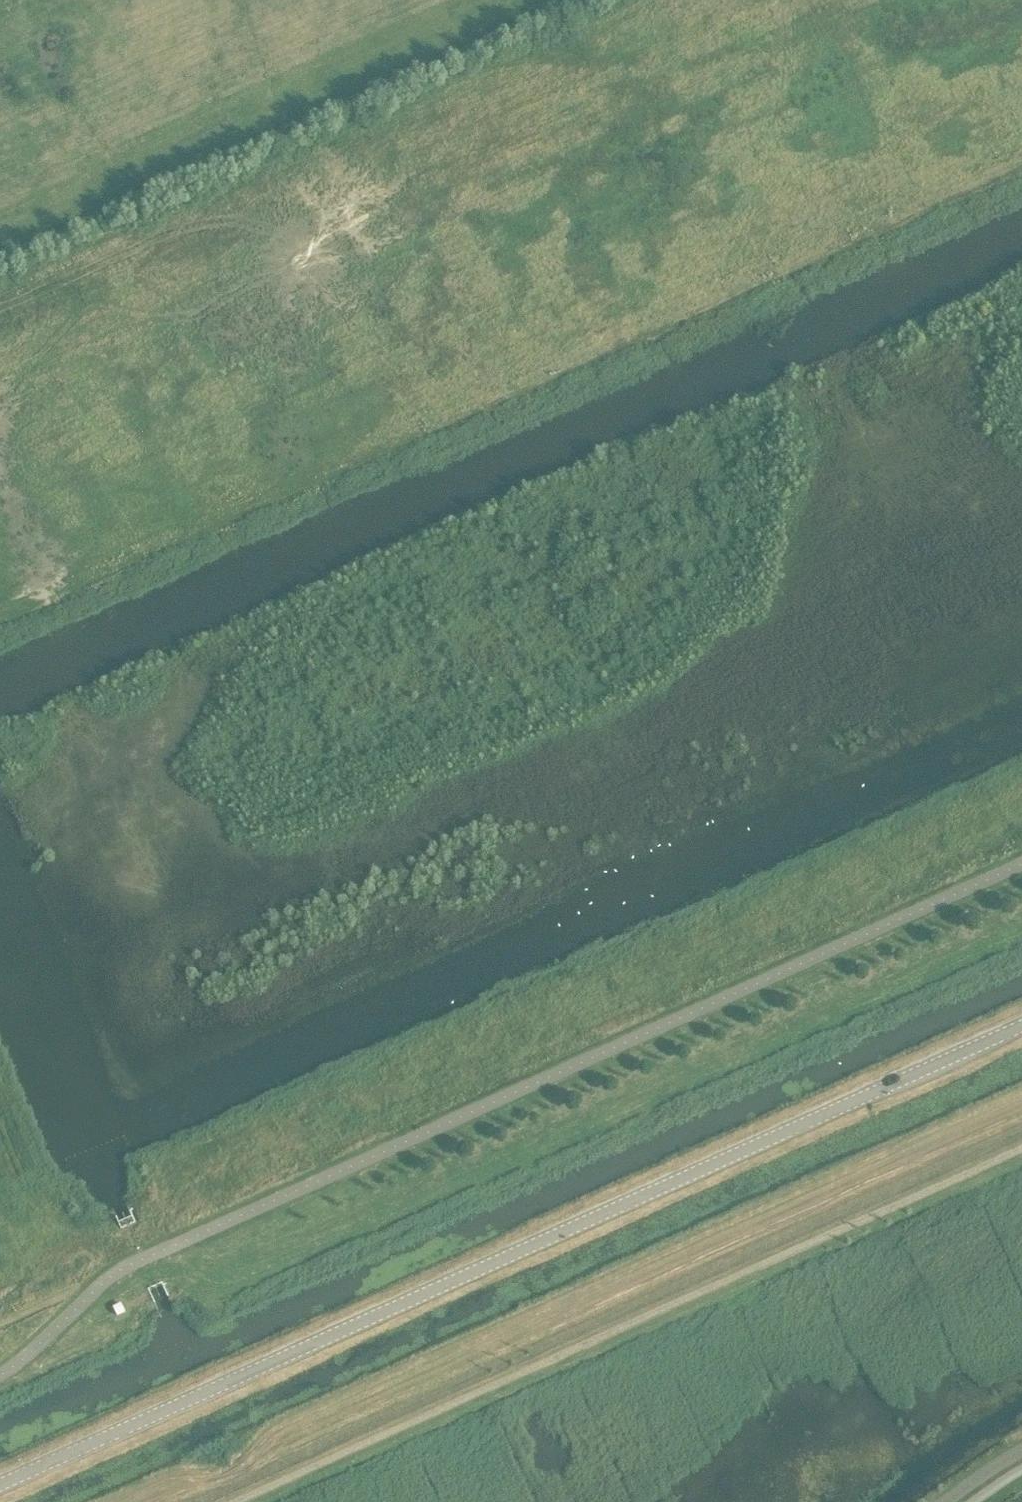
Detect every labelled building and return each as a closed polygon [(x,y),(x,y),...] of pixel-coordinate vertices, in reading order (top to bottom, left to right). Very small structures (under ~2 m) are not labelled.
[(125,1311),(121,1303),(113,1307),(117,1315),(125,1311)]
